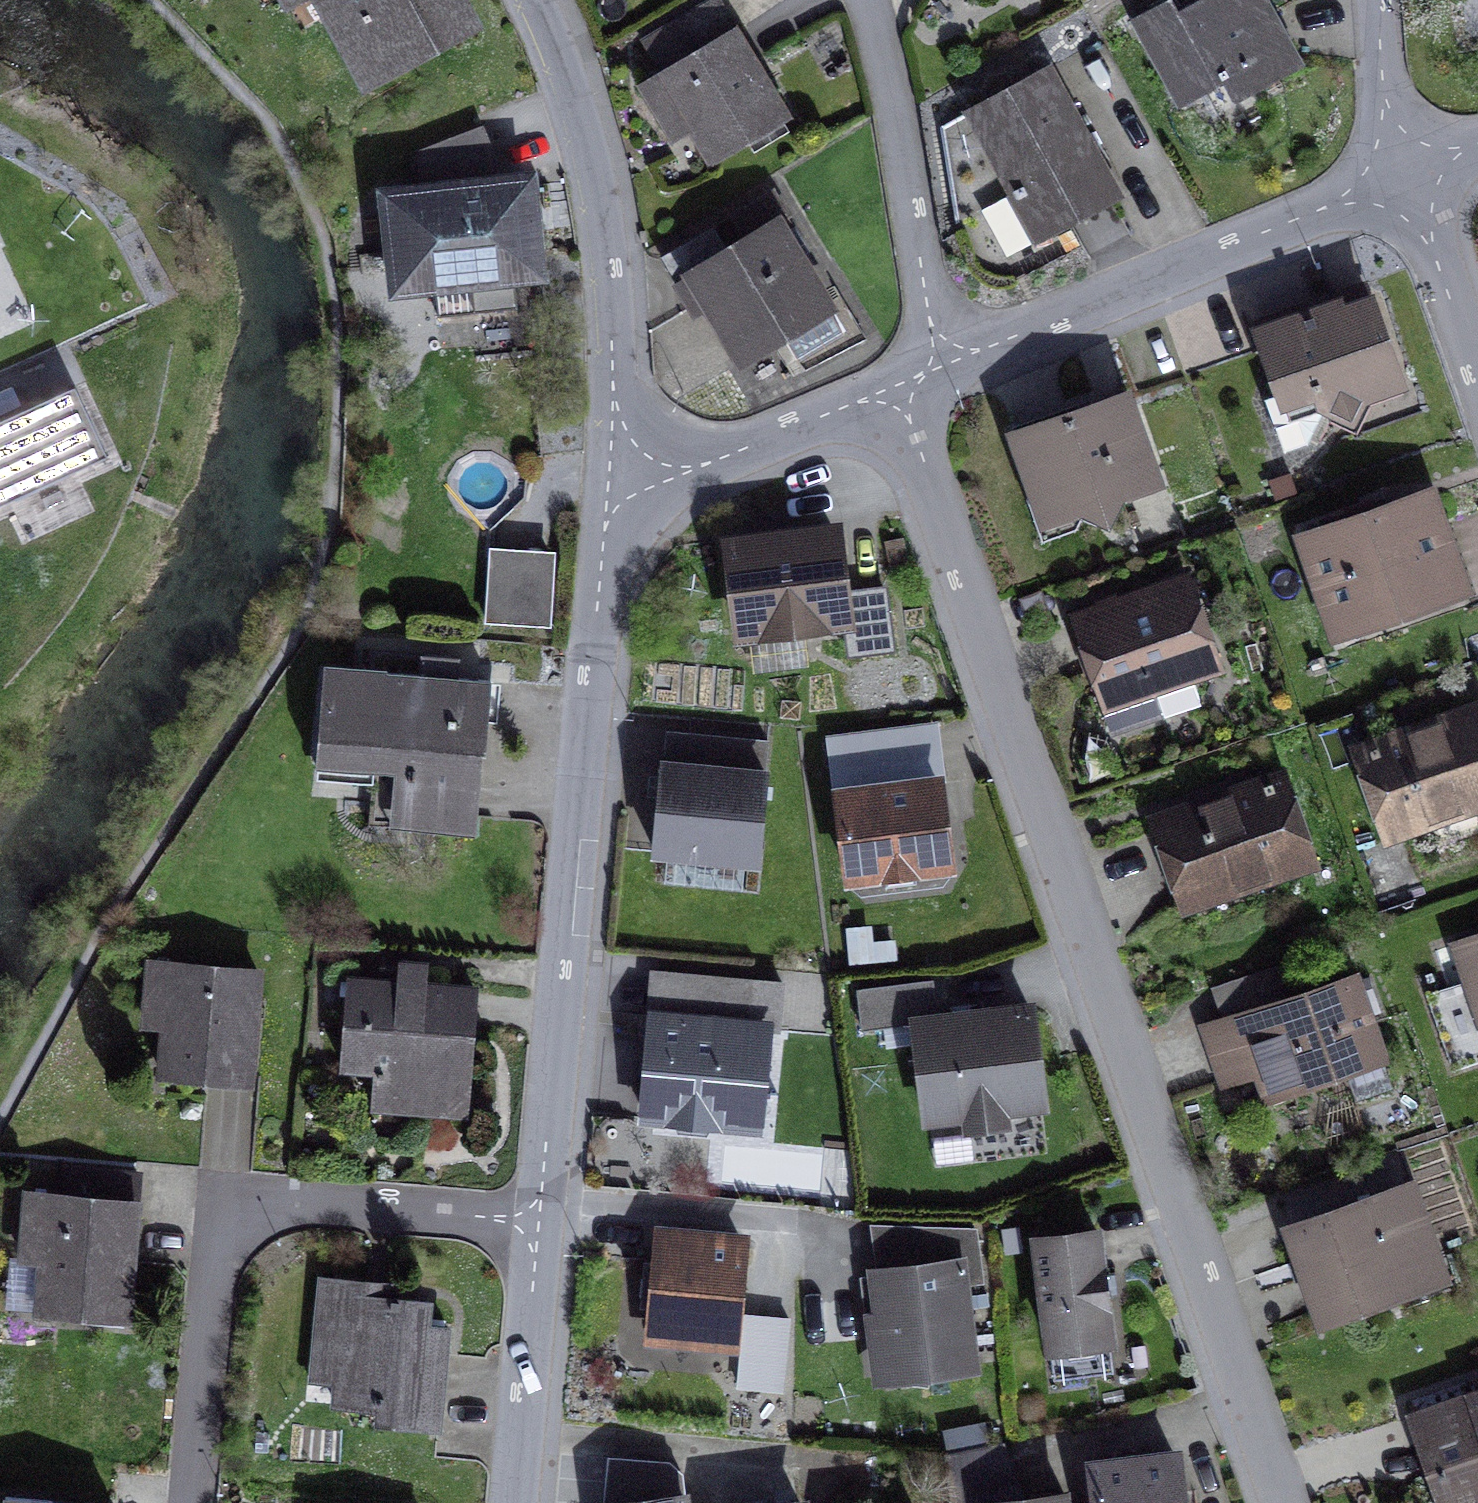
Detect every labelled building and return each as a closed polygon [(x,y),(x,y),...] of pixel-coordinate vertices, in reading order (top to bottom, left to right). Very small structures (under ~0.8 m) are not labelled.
[(426,33),(467,10),(461,0),(319,0),(366,85),(434,48),(426,33)] [(1234,103),(1304,66),(1268,0),(1199,0),(1178,11),(1171,0),(1167,0),(1132,19),(1179,105),(1222,82),(1234,103)] [(691,126),(712,161),(786,117),(716,1),(648,42),(666,72),(643,86),(659,111),(676,101),(691,126)] [(475,25),(467,10),(426,33),(434,48),(475,25)] [(1048,235),(1118,197),(1048,68),(942,127),(958,224),(983,210),(1015,193),(1018,198),(1026,194),(1048,235)] [(674,137),(691,126),(676,101),(659,111),(674,137)] [(517,308),(514,278),(541,275),(530,179),(492,183),(490,159),(478,128),(418,152),(422,190),(418,190),(420,203),(388,206),(397,290),(436,286),(472,282),(475,313),(517,308)] [(388,206),(420,203),(418,190),(387,194),(388,206)] [(798,358),(843,331),(778,225),(788,219),(772,193),(733,216),(749,242),(729,254),(713,228),(662,258),(692,308),(706,299),(739,353),(780,329),(798,358)] [(1008,257),(1048,235),(1026,194),(1018,198),(1015,193),(983,210),(1008,257)] [(439,316),(475,313),(472,282),(436,286),(439,316)] [(1340,313),(1372,302),(1366,286),(1335,298),(1338,305),(1340,313)] [(1364,395),(1400,383),(1372,302),(1340,313),(1338,305),(1310,315),(1260,332),(1281,392),(1267,398),(1285,451),(1308,443),(1320,417),(1325,407),(1352,419),(1364,395)] [(1257,325),(1260,332),(1310,315),(1307,307),(1257,325)] [(1320,417),(1357,435),(1372,405),(1403,394),(1400,383),(1364,395),(1352,419),(1325,407),(1320,417)] [(107,456),(76,386),(0,421),(0,505),(107,456)] [(1119,495),(1156,482),(1126,396),(1015,435),(1037,495),(1046,521),(1083,508),(1087,509),(1107,520),(1119,495)] [(1083,508),(1046,521),(1037,495),(1027,498),(1043,543),(1077,531),(1087,509),(1083,508)] [(1306,539),(1336,626),(1459,584),(1439,528),(1428,497),(1372,516),(1356,522),(1306,539)] [(1352,510),(1356,522),(1372,516),(1368,505),(1352,510)] [(1340,635),(1472,589),(1449,525),(1439,528),(1459,584),(1336,626),(1340,635)] [(843,594),(835,532),(731,544),(742,633),(749,632),(804,625),(847,620),(851,654),(892,649),(885,589),(843,594)] [(552,561),(492,557),(488,621),(548,625),(552,561)] [(1199,700),(1191,675),(1216,666),(1187,582),(1079,618),(1117,728),(1199,700)] [(754,668),(808,662),(804,625),(749,632),(754,668)] [(424,658),(422,677),(459,681),(461,661),(424,658)] [(413,785),(409,829),(475,835),(490,684),(459,681),(422,677),(325,668),(316,768),(373,774),(394,776),(401,776),(400,784),(413,785)] [(1477,805),(1477,708),(1358,750),(1388,836),(1477,805)] [(834,741),(841,795),(936,782),(929,728),(834,741)] [(664,763),(686,765),(689,733),(667,731),(664,763)] [(664,763),(655,853),(668,854),(745,861),(757,862),(769,741),(689,733),(686,765),(664,763)] [(314,780),(372,786),(373,774),(316,768),(314,780)] [(389,827),(409,829),(413,785),(400,784),(401,776),(394,776),(389,827)] [(1156,820),(1186,906),(1313,862),(1282,776),(1156,820)] [(841,795),(852,876),(947,864),(936,782),(841,795)] [(665,883),(742,890),(745,861),(668,854),(665,883)] [(861,895),(943,886),(950,877),(947,864),(852,876),(853,889),(861,895)] [(1456,944),(1469,981),(1429,995),(1455,1069),(1477,1061),(1477,936),(1456,944)] [(167,1025),(163,1074),(249,1081),(258,971),(152,962),(149,995),(169,996),(167,1025)] [(377,1069),(374,1106),(465,1114),(476,989),(424,985),(426,965),(402,963),(401,969),(381,967),(380,982),(350,979),(343,1066),(377,1069)] [(1284,1006),(1278,991),(1271,970),(1220,988),(1232,1024),(1284,1006)] [(673,973),(658,972),(654,1016),(669,1018),(673,973)] [(645,1116),(758,1126),(767,1029),(779,1030),(783,983),(673,973),(669,1018),(654,1016),(645,1116)] [(1004,1121),(1002,1108),(1042,1103),(1030,1008),(938,1020),(933,980),(858,990),(863,1030),(917,1023),(929,1117),(969,1112),(970,1125),(1004,1121)] [(1348,1067),(1358,1096),(1390,1085),(1354,981),(1284,1006),(1232,1024),(1207,1033),(1223,1079),(1258,1067),(1268,1095),(1348,1067)] [(149,995),(147,1023),(167,1025),(169,996),(149,995)] [(39,1311),(126,1318),(137,1173),(70,1167),(67,1198),(28,1195),(25,1232),(46,1234),(39,1311)] [(1394,1279),(1391,1269),(1433,1255),(1410,1188),(1291,1229),(1302,1261),(1307,1274),(1323,1320),(1362,1306),(1357,1292),(1394,1279)] [(982,1281),(976,1230),(874,1226),(878,1276),(882,1317),(871,1318),(877,1366),(887,1365),(924,1360),(926,1372),(973,1366),(962,1283),(982,1281)] [(7,1308),(39,1311),(46,1234),(25,1232),(23,1259),(11,1258),(7,1308)] [(1094,1373),(1091,1343),(1110,1340),(1097,1232),(1038,1239),(1055,1378),(1094,1373)] [(653,1336),(733,1343),(742,1241),(662,1234),(653,1336)] [(1357,1292),(1362,1306),(1442,1279),(1433,1255),(1391,1269),(1394,1279),(1357,1292)] [(1302,1261),(1293,1264),(1298,1277),(1307,1274),(1302,1261)] [(871,1318),(882,1317),(878,1276),(863,1278),(867,1318),(871,1318)] [(380,1408),(378,1422),(439,1428),(448,1329),(427,1327),(430,1302),(393,1299),(367,1297),(368,1283),(321,1278),(312,1381),(336,1383),(334,1404),(380,1408)] [(367,1297),(393,1299),(394,1285),(368,1283),(367,1297)] [(739,1385),(774,1389),(781,1319),(745,1316),(739,1385)] [(1094,1373),(1114,1370),(1110,1340),(1091,1343),(1094,1373)] [(890,1382),(929,1387),(926,1372),(924,1360),(887,1365),(890,1382)] [(1445,1502),(1474,1502),(1477,1501),(1477,1396),(1415,1417),(1445,1502)] [(1026,1499),(1005,1442),(945,1454),(951,1502),(996,1502),(1026,1499)] [(1175,1456),(1096,1466),(1100,1502),(1181,1502),(1175,1456)] [(682,1473),(670,1461),(609,1457),(605,1502),(685,1502),(682,1473)] [(1064,1494),(1026,1499),(996,1502),(1065,1502),(1064,1494)]
